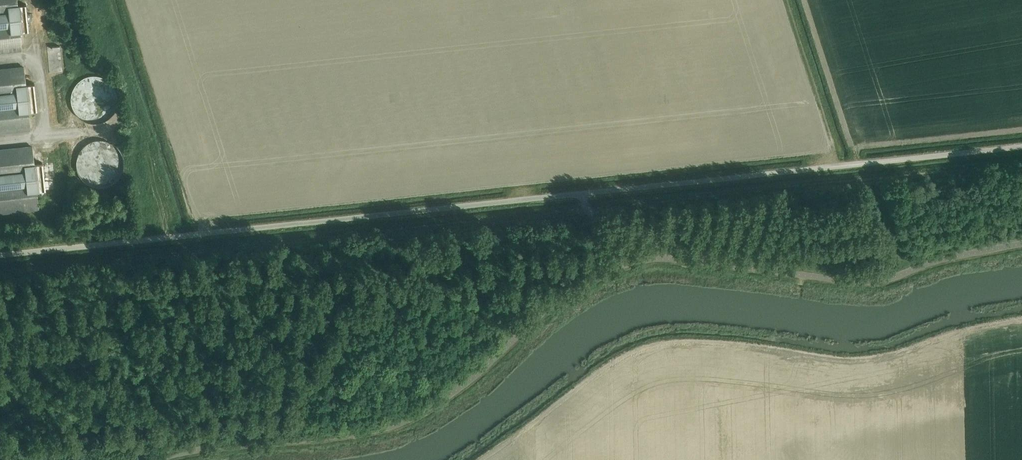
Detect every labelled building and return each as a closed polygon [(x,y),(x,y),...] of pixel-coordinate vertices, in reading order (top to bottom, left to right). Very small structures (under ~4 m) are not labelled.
[(21,50),(16,0),(0,0),(0,52),(21,50)] [(30,129),(23,67),(0,70),(0,132),(30,129)] [(112,100),(112,95),(112,91),(111,87),(109,84),(106,80),(103,77),(100,76),(96,74),(92,74),(88,74),(84,75),(79,77),(76,80),(74,83),(71,86),(70,90),(69,95),(70,99),(71,103),(73,106),(75,110),(78,112),(82,115),(85,116),(89,117),(93,117),(99,115),(103,113),(106,111),(109,108),(111,104),(112,100)] [(117,170),(118,166),(117,162),(116,158),(114,155),(111,151),(108,149),(104,147),(101,146),(97,146),(94,146),(89,147),(86,150),(83,152),(80,156),(79,159),(78,162),(78,166),(78,170),(79,173),(81,177),(83,180),(86,182),(90,184),(93,185),(98,186),(103,185),(106,184),(109,182),(112,180),(115,177),(116,173),(117,170)] [(23,210),(38,209),(31,147),(0,150),(0,213),(23,210)]
